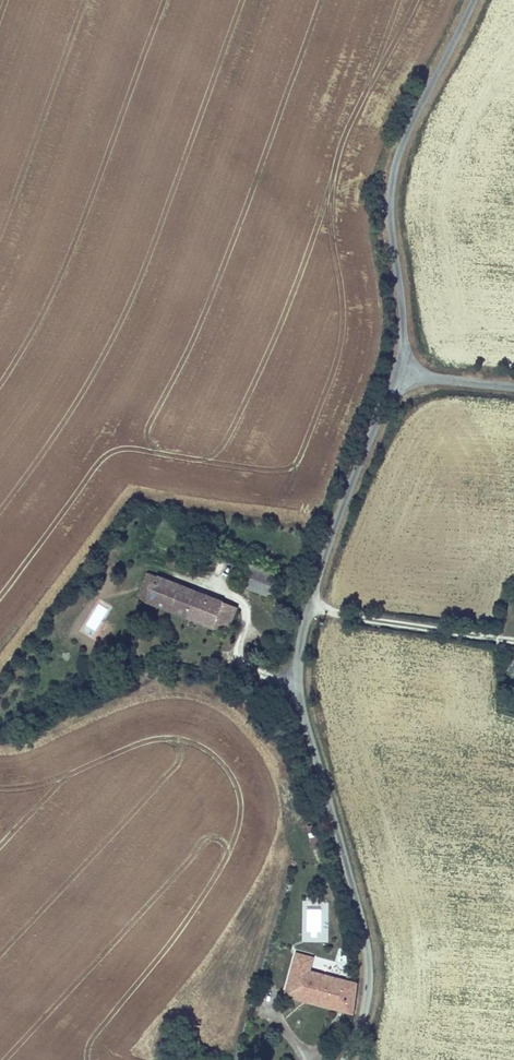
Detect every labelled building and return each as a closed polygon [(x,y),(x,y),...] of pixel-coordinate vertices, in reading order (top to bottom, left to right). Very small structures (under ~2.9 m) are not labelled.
[(211,536),(214,527),(209,524),(206,533),(211,536)] [(269,595),(277,573),(249,562),(241,584),(269,595)] [(130,567),(125,580),(132,583),(137,570),(130,567)] [(227,633),(237,607),(140,571),(131,595),(227,633)] [(98,621),(107,605),(99,600),(90,616),(98,621)] [(91,644),(95,635),(79,629),(76,638),(91,644)] [(311,841),(320,839),(315,822),(307,824),(311,841)] [(323,911),(310,908),(305,926),(318,929),(323,911)] [(334,1008),(352,1012),(356,983),(307,972),(309,959),(294,955),(286,991),(335,1002),(334,1008)] [(285,997),(334,1008),(335,1002),(286,991),(285,997)]
